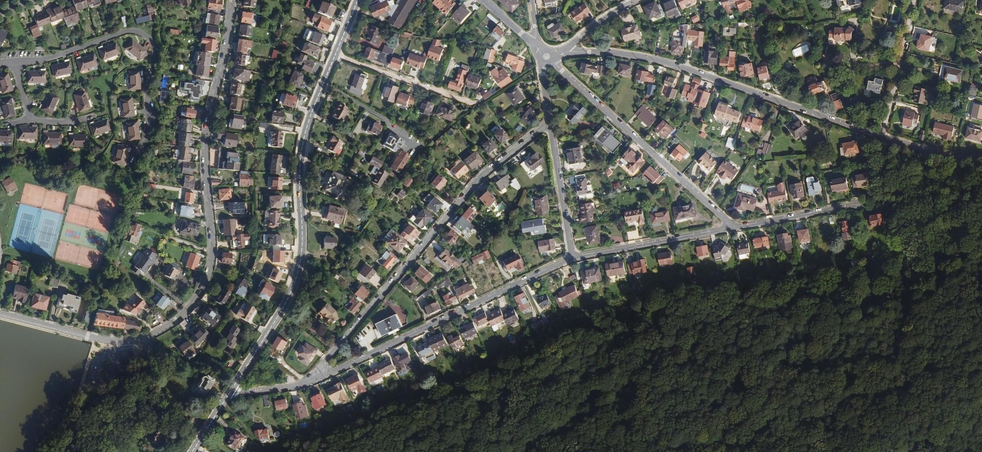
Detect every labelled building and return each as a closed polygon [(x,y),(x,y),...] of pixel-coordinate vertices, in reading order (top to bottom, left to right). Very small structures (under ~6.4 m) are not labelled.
[(83,0),(71,0),(74,7),(75,11),(86,7),(83,0)] [(220,0),(219,0),(208,0),(207,9),(195,7),(195,10),(207,12),(219,13),(220,0)] [(255,0),(244,0),(243,7),(254,9),(255,0)] [(417,0),(416,0),(401,0),(398,5),(396,4),(395,5),(392,0),(390,0),(388,1),(388,0),(380,0),(377,1),(378,3),(369,7),(374,17),(378,15),(379,16),(382,15),(384,19),(389,16),(391,17),(387,22),(400,29),(417,0)] [(449,0),(436,0),(434,2),(441,8),(449,0)] [(455,6),(451,2),(452,1),(451,0),(449,0),(441,8),(448,14),(455,6)] [(520,4),(516,0),(499,0),(512,12),(520,4)] [(675,0),(671,0),(663,3),(669,18),(676,15),(676,17),(681,15),(675,0)] [(697,1),(696,0),(677,0),(682,10),(684,9),(683,6),(691,2),(691,3),(697,1)] [(749,0),(720,0),(724,9),(726,9),(728,14),(732,12),(729,5),(737,2),(741,13),(745,11),(745,10),(751,7),(749,0)] [(944,8),(961,12),(964,2),(957,0),(946,0),(944,8)] [(331,18),(335,7),(322,2),(317,13),(331,18)] [(665,15),(659,3),(656,5),(655,2),(644,7),(649,17),(654,15),(655,17),(657,18),(665,15)] [(588,15),(588,13),(591,11),(585,3),(571,13),(577,22),(588,15)] [(466,7),(463,4),(453,15),(461,23),(470,13),(465,8),(466,7)] [(61,12),(59,7),(53,10),(52,8),(45,11),(46,12),(50,23),(51,24),(64,19),(61,12)] [(75,11),(74,7),(61,12),(64,19),(67,28),(73,26),(72,23),(78,20),(75,11)] [(50,23),(46,12),(42,14),(33,17),(37,25),(38,28),(50,23)] [(255,27),(257,15),(242,13),(241,22),(244,23),(244,26),(251,27),(255,27)] [(145,22),(143,17),(142,17),(141,14),(137,15),(138,19),(137,19),(135,14),(133,14),(136,24),(145,22)] [(217,25),(218,16),(206,14),(206,19),(202,18),(202,23),(217,25)] [(330,21),(321,17),(321,19),(320,20),(318,19),(318,18),(319,17),(313,14),(311,19),(312,20),(312,22),(317,25),(317,27),(327,31),(330,21)] [(488,14),(487,16),(496,23),(498,21),(488,14)] [(566,30),(560,22),(549,30),(554,38),(566,30)] [(688,30),(688,24),(678,25),(678,30),(684,30),(683,32),(682,36),(683,36),(683,42),(672,41),(671,53),(682,54),(683,48),(686,48),(687,40),(688,30)] [(38,28),(37,25),(29,28),(34,37),(41,35),(38,28)] [(250,38),(251,27),(244,26),(241,25),(241,31),(239,31),(239,36),(250,38)] [(378,44),(385,29),(374,25),(368,39),(378,44)] [(215,41),(217,28),(206,26),(205,32),(204,39),(215,41)] [(501,37),(506,32),(499,26),(494,31),(501,37)] [(642,39),(639,30),(637,31),(636,26),(632,27),(624,29),(622,30),(625,41),(635,39),(636,40),(642,39)] [(723,27),(723,35),(736,35),(736,28),(723,27)] [(834,31),(828,31),(828,38),(832,38),(836,43),(840,39),(844,40),(850,41),(850,34),(853,30),(849,27),(846,31),(841,30),(841,29),(834,28),(834,31)] [(320,47),(325,35),(313,30),(309,42),(320,47)] [(702,46),(704,32),(688,30),(687,40),(695,41),(694,45),(702,46)] [(929,52),(933,36),(921,33),(920,39),(918,39),(916,47),(918,47),(917,49),(929,52)] [(473,45),(476,40),(470,35),(467,38),(466,38),(461,43),(473,45)] [(213,53),(214,45),(215,45),(215,41),(204,39),(201,39),(200,44),(204,45),(204,52),(213,53)] [(147,49),(143,46),(142,48),(131,40),(125,49),(139,60),(147,49)] [(250,49),(251,42),(238,40),(236,52),(245,53),(246,48),(250,49)] [(439,61),(443,49),(439,47),(441,41),(433,40),(427,57),(439,61)] [(102,60),(119,54),(115,44),(103,48),(102,46),(98,48),(102,60)] [(315,57),(319,49),(305,44),(302,52),(315,57)] [(392,56),(394,48),(385,45),(382,52),(392,56)] [(794,56),(810,52),(808,45),(792,50),(794,56)] [(388,66),(392,56),(382,52),(368,47),(364,57),(388,66)] [(490,54),(491,50),(489,50),(487,49),(483,59),(488,60),(490,54)] [(717,64),(718,52),(705,50),(704,62),(706,62),(706,63),(717,64)] [(208,68),(210,54),(197,52),(195,66),(197,66),(208,68)] [(734,70),(735,58),(736,58),(737,53),(730,52),(730,57),(722,57),(722,66),(729,66),(728,70),(734,70)] [(423,69),(427,57),(424,56),(423,57),(410,53),(407,64),(419,68),(420,68),(423,69)] [(312,65),(304,62),(305,60),(306,57),(300,54),(296,64),(303,66),(301,70),(309,73),(312,65)] [(521,73),(524,62),(518,60),(519,58),(508,54),(505,63),(512,66),(511,69),(521,73)] [(96,66),(96,65),(93,55),(80,59),(80,57),(76,58),(80,71),(88,68),(96,66)] [(248,60),(248,57),(235,55),(234,65),(243,67),(244,60),(248,60)] [(401,70),(404,61),(393,57),(390,66),(401,70)] [(71,73),(68,60),(64,61),(64,63),(52,66),(54,77),(71,73)] [(754,74),(752,63),(744,65),(744,63),(743,61),(740,62),(740,63),(740,66),(739,66),(741,76),(754,74)] [(605,76),(605,67),(594,66),(582,63),(580,72),(590,75),(591,72),(592,72),(592,75),(593,75),(594,78),(599,79),(601,75),(605,76)] [(630,77),(632,66),(621,64),(618,74),(630,77)] [(460,91),(467,71),(468,71),(469,67),(462,65),(460,69),(454,82),(451,81),(448,87),(460,91)] [(207,77),(208,68),(197,66),(195,76),(207,77)] [(774,76),(772,70),(768,71),(766,66),(758,67),(760,80),(773,77),(774,83),(779,82),(777,75),(774,76)] [(946,67),(943,79),(960,83),(962,71),(946,67)] [(512,81),(504,69),(498,73),(495,68),(490,72),(501,88),(512,81)] [(45,83),(45,70),(40,69),(40,72),(27,71),(27,83),(45,83)] [(248,81),(249,71),(234,69),(233,79),(248,81)] [(652,82),(654,76),(650,75),(650,73),(637,70),(635,79),(647,82),(647,81),(652,82)] [(142,76),(142,72),(128,72),(129,89),(140,89),(140,76),(142,76)] [(298,88),(303,75),(293,72),(289,84),(298,88)] [(13,86),(11,86),(7,74),(0,76),(0,87),(2,94),(14,90),(13,86)] [(361,89),(366,76),(361,74),(360,77),(356,75),(352,86),(351,86),(349,92),(360,96),(363,90),(361,89)] [(477,90),(481,79),(469,75),(465,85),(477,90)] [(675,88),(676,84),(674,83),(676,78),(667,75),(664,85),(669,87),(665,96),(674,99),(678,90),(675,88)] [(694,103),(699,88),(698,88),(701,81),(693,78),(692,83),(693,83),(691,86),(686,84),(681,96),(688,98),(688,101),(694,103)] [(827,89),(824,81),(818,83),(816,78),(807,82),(812,95),(827,89)] [(869,80),(867,90),(873,91),(873,93),(880,95),(884,80),(875,78),(874,82),(869,80)] [(200,95),(201,86),(195,85),(195,87),(192,86),(192,85),(181,83),(180,91),(188,93),(190,96),(190,100),(197,101),(198,95),(200,95)] [(239,96),(241,85),(231,83),(229,94),(239,96)] [(393,103),(399,88),(389,84),(383,99),(393,103)] [(658,86),(650,84),(646,97),(654,100),(658,86)] [(975,97),(978,87),(971,85),(969,96),(975,97)] [(514,106),(524,98),(516,87),(506,94),(514,106)] [(916,93),(914,102),(927,105),(928,101),(926,101),(928,90),(915,87),(914,93),(916,93)] [(176,100),(178,91),(170,90),(170,93),(161,91),(159,102),(168,104),(169,99),(176,100)] [(711,93),(699,90),(694,105),(706,108),(711,93)] [(492,95),(490,91),(482,96),(485,100),(492,95)] [(89,109),(85,92),(74,95),(77,108),(75,109),(76,113),(89,109)] [(415,96),(407,93),(406,95),(400,92),(396,102),(406,106),(407,103),(412,105),(415,96)] [(843,107),(837,92),(830,95),(836,110),(843,107)] [(50,114),(58,98),(48,93),(42,105),(40,105),(38,108),(50,114)] [(293,108),(296,98),(292,97),(292,96),(288,95),(288,96),(282,94),(279,104),(293,108)] [(11,103),(13,102),(12,98),(0,101),(0,105),(0,106),(2,114),(3,119),(14,116),(11,103)] [(133,111),(131,98),(120,99),(123,117),(136,115),(136,110),(133,111)] [(240,112),(241,99),(229,98),(229,102),(231,102),(230,105),(230,110),(240,112)] [(429,116),(433,104),(424,100),(419,112),(429,116)] [(741,113),(728,109),(729,105),(719,101),(718,105),(710,103),(707,110),(715,113),(715,115),(713,115),(715,120),(719,119),(724,120),(724,118),(725,119),(725,118),(738,122),(741,113)] [(341,122),(347,113),(346,112),(347,108),(338,103),(332,113),(333,113),(331,116),(341,122)] [(575,124),(588,110),(580,103),(579,104),(578,103),(572,109),(574,110),(568,117),(575,124)] [(657,119),(645,109),(648,106),(645,103),(635,114),(649,127),(657,119)] [(974,104),(971,118),(981,120),(981,106),(974,104)] [(452,121),(455,113),(440,106),(436,115),(452,121)] [(529,125),(538,114),(531,107),(526,114),(521,119),(529,125)] [(193,118),(194,112),(191,111),(191,110),(186,109),(185,113),(181,112),(181,116),(193,118)] [(281,124),(282,113),(272,111),(270,122),(281,124)] [(905,111),(902,125),(912,128),(912,126),(917,127),(919,115),(915,114),(915,113),(905,111)] [(242,120),(242,117),(230,115),(229,119),(232,120),(231,128),(240,129),(241,126),(242,120)] [(763,121),(749,116),(745,127),(759,132),(763,121)] [(110,130),(106,120),(94,124),(93,122),(89,123),(93,136),(110,130)] [(189,128),(190,125),(190,121),(181,120),(179,133),(185,134),(185,132),(190,133),(190,128),(189,128)] [(674,129),(664,120),(655,129),(665,138),(674,129)] [(796,138),(807,130),(800,120),(789,128),(796,138)] [(139,139),(137,122),(126,123),(128,141),(139,139)] [(377,136),(382,127),(374,123),(372,126),(369,124),(365,131),(372,135),(372,134),(377,136)] [(935,123),(933,133),(944,136),(943,139),(950,141),(954,127),(935,123)] [(36,139),(36,125),(32,125),(32,128),(19,128),(19,139),(27,139),(35,139),(36,139)] [(507,138),(497,125),(490,130),(500,143),(507,138)] [(622,144),(603,126),(595,135),(613,153),(622,144)] [(981,135),(981,131),(970,128),(968,128),(966,138),(981,142),(981,135)] [(11,129),(7,129),(7,131),(0,130),(0,142),(10,143),(11,140),(11,129)] [(187,143),(187,139),(189,140),(190,135),(185,134),(179,133),(159,130),(156,143),(177,147),(187,148),(188,143),(187,143)] [(235,147),(236,135),(225,134),(226,131),(218,130),(216,139),(223,140),(223,141),(224,141),(223,146),(235,147)] [(60,145),(60,133),(47,133),(47,131),(43,131),(43,145),(60,145)] [(282,139),(282,133),(272,132),(270,133),(270,136),(271,137),(270,142),(272,142),(272,147),(274,147),(280,148),(282,147),(282,144),(281,143),(281,139),(282,139)] [(85,147),(85,135),(73,135),(72,133),(68,133),(68,147),(85,147)] [(400,146),(403,142),(389,133),(382,145),(393,152),(396,149),(397,149),(399,146),(400,146)] [(335,154),(342,142),(332,136),(329,141),(331,143),(327,149),(335,154)] [(733,149),(737,140),(729,137),(726,146),(733,149)] [(495,147),(489,139),(481,145),(487,153),(495,147)] [(858,152),(856,141),(843,143),(843,148),(845,155),(858,152)] [(765,155),(769,144),(765,143),(762,150),(758,148),(757,152),(765,155)] [(124,165),(127,152),(129,153),(130,148),(117,145),(113,162),(124,165)] [(680,161),(688,152),(680,145),(670,155),(674,159),(676,157),(680,161)] [(188,156),(188,153),(190,153),(190,149),(187,148),(177,147),(176,151),(174,151),(174,154),(178,155),(177,160),(190,162),(190,157),(189,157),(188,156)] [(583,162),(580,147),(568,149),(568,153),(566,154),(568,167),(579,165),(579,163),(583,162)] [(644,161),(630,149),(621,159),(621,161),(633,173),(644,161)] [(238,160),(238,154),(226,152),(219,151),(217,169),(238,171),(239,163),(237,163),(238,160)] [(398,173),(408,157),(400,151),(390,168),(398,173)] [(482,161),(474,152),(463,160),(471,170),(482,161)] [(543,162),(536,152),(529,157),(530,159),(525,163),(530,171),(531,172),(534,170),(543,162)] [(717,162),(706,152),(697,162),(702,166),(704,164),(707,166),(707,168),(709,170),(711,170),(717,162)] [(278,171),(280,160),(281,160),(281,156),(272,155),(272,159),(271,159),(270,170),(270,174),(279,175),(279,171),(278,171)] [(380,187),(388,174),(379,169),(382,163),(372,157),(368,163),(374,166),(370,173),(375,175),(371,182),(380,187)] [(468,170),(457,159),(452,165),(454,166),(449,171),(457,179),(462,174),(463,176),(468,170)] [(191,175),(193,164),(194,164),(194,163),(190,162),(177,160),(177,164),(179,164),(178,168),(182,169),(181,173),(191,175)] [(738,172),(738,170),(729,164),(729,163),(725,160),(718,170),(722,173),(721,174),(720,175),(720,177),(723,179),(726,179),(727,176),(732,180),(738,172)] [(664,178),(651,166),(643,175),(654,184),(656,182),(658,185),(664,178)] [(400,177),(391,172),(390,172),(385,170),(385,169),(382,167),(380,170),(388,174),(398,180),(400,177)] [(609,177),(613,172),(609,168),(604,172),(609,177)] [(339,189),(344,178),(331,172),(329,178),(328,178),(326,184),(326,185),(323,191),(330,194),(330,195),(333,197),(333,195),(336,196),(337,195),(338,195),(339,195),(340,194),(341,193),(341,191),(340,190),(339,189)] [(868,185),(866,173),(851,176),(853,187),(868,185)] [(593,198),(591,185),(587,185),(586,177),(585,178),(584,174),(575,175),(575,179),(577,179),(579,186),(577,186),(579,195),(576,195),(577,201),(593,198)] [(252,187),(252,178),(248,179),(248,178),(247,178),(247,175),(239,175),(239,187),(252,187)] [(403,184),(408,178),(404,175),(404,176),(397,184),(401,187),(403,184)] [(438,191),(445,182),(438,175),(430,184),(438,191)] [(520,187),(514,178),(511,181),(507,175),(495,183),(501,190),(509,184),(510,186),(516,189),(520,187)] [(192,189),(193,179),(192,178),(192,177),(185,176),(183,188),(192,189)] [(848,188),(846,176),(830,179),(832,191),(848,188)] [(821,194),(819,181),(814,182),(813,177),(806,178),(809,196),(821,194)] [(15,187),(10,178),(2,183),(7,192),(15,187)] [(281,190),(282,179),(271,178),(271,189),(281,190)] [(407,188),(412,181),(408,178),(403,184),(407,188)] [(804,197),(802,183),(790,185),(791,195),(793,194),(793,199),(795,198),(796,199),(797,200),(803,199),(802,197),(804,197)] [(230,199),(230,189),(218,190),(219,200),(230,199)] [(787,200),(785,189),(767,192),(769,202),(773,201),(773,202),(787,200)] [(404,195),(399,191),(396,195),(400,200),(404,195)] [(494,200),(486,192),(478,199),(486,208),(494,200)] [(192,204),(193,194),(185,193),(184,203),(192,204)] [(753,211),(757,199),(738,194),(734,208),(745,211),(746,209),(753,211)] [(442,205),(433,198),(432,199),(427,195),(423,200),(428,204),(426,206),(435,213),(442,205)] [(549,209),(546,195),(534,197),(536,211),(537,211),(538,216),(548,214),(547,209),(549,209)] [(282,207),(281,196),(269,197),(270,208),(282,207)] [(245,214),(245,207),(243,207),(243,203),(229,203),(229,210),(235,210),(235,214),(245,214)] [(497,213),(505,207),(501,203),(494,209),(497,213)] [(592,208),(591,203),(581,205),(582,216),(580,216),(581,222),(594,220),(593,212),(592,208)] [(696,216),(694,204),(674,207),(676,220),(696,216)] [(191,214),(192,207),(180,206),(179,216),(193,218),(193,214),(191,214)] [(340,225),(343,210),(329,206),(325,220),(333,222),(333,223),(340,225)] [(468,223),(476,214),(468,208),(460,217),(468,223)] [(423,226),(431,217),(422,209),(414,218),(411,216),(409,219),(419,228),(422,225),(423,226)] [(644,224),(641,209),(625,212),(627,222),(638,220),(639,225),(644,224)] [(670,221),(668,210),(650,214),(652,224),(670,221)] [(278,227),(279,212),(268,211),(268,226),(278,227)] [(883,224),(881,213),(870,215),(871,226),(883,224)] [(461,233),(468,223),(460,217),(453,226),(461,233)] [(235,235),(234,219),(222,220),(223,228),(224,228),(225,236),(235,235)] [(545,233),(544,225),(543,225),(542,219),(521,222),(523,233),(534,231),(535,234),(545,233)] [(850,238),(847,220),(839,222),(843,240),(850,238)] [(136,231),(138,224),(128,221),(127,224),(129,224),(128,229),(136,231)] [(196,236),(199,226),(182,221),(180,231),(196,236)] [(415,235),(417,233),(408,225),(399,235),(405,240),(408,237),(411,240),(413,237),(414,239),(416,236),(415,235)] [(600,242),(597,226),(586,228),(588,237),(590,236),(591,244),(600,242)] [(810,240),(808,228),(798,230),(799,242),(810,240)] [(456,238),(457,237),(449,230),(445,235),(447,236),(445,238),(443,240),(450,245),(453,242),(456,238)] [(793,248),(790,235),(788,235),(788,232),(777,234),(780,250),(793,248)] [(397,253),(406,243),(394,233),(386,243),(397,253)] [(250,241),(249,234),(231,235),(232,241),(236,240),(237,248),(244,248),(243,241),(250,241)] [(280,245),(281,236),(267,235),(267,245),(280,245)] [(769,245),(767,236),(753,239),(755,248),(769,245)] [(335,249),(335,238),(324,238),(323,249),(335,249)] [(555,250),(554,239),(538,242),(540,252),(555,250)] [(725,255),(730,247),(721,241),(718,245),(712,246),(715,261),(722,260),(722,255),(724,254),(725,255)] [(750,253),(748,242),(737,244),(738,254),(739,255),(739,258),(740,259),(745,258),(745,257),(745,254),(750,253)] [(709,254),(707,245),(696,247),(698,256),(709,254)] [(440,258),(438,256),(441,252),(437,249),(430,257),(437,263),(441,259),(440,258)] [(456,259),(444,249),(438,256),(442,259),(441,261),(449,268),(451,265),(455,269),(462,264),(456,259)] [(149,265),(151,261),(150,260),(155,254),(145,250),(142,254),(140,252),(138,253),(136,254),(136,255),(136,256),(137,257),(139,258),(133,267),(142,274),(145,270),(146,270),(149,265)] [(489,258),(486,250),(470,258),(473,265),(478,263),(478,262),(482,260),(482,261),(489,258)] [(672,263),(670,251),(658,254),(660,265),(672,263)] [(280,257),(280,254),(270,252),(268,262),(278,265),(279,261),(280,262),(280,258),(280,257)] [(386,269),(396,257),(390,252),(387,255),(389,256),(382,265),(386,269)] [(229,264),(231,254),(223,253),(221,263),(229,264)] [(194,270),(199,257),(190,254),(185,267),(194,270)] [(468,259),(461,254),(456,259),(462,264),(465,261),(468,259)] [(522,267),(516,254),(501,261),(506,271),(514,267),(517,271),(518,272),(522,270),(522,267)] [(18,267),(20,262),(11,260),(9,265),(6,264),(5,270),(15,273),(17,266),(18,267)] [(646,272),(644,260),(638,260),(639,262),(627,264),(629,276),(634,275),(634,274),(646,272)] [(625,273),(622,261),(606,264),(608,276),(625,273)] [(123,274),(117,268),(118,266),(116,265),(112,270),(120,277),(123,274)] [(373,274),(371,272),(373,270),(367,265),(362,271),(361,270),(358,274),(356,277),(366,285),(369,282),(367,281),(373,274)] [(171,279),(176,271),(168,266),(166,271),(163,275),(164,276),(163,277),(171,281),(171,279)] [(284,275),(287,269),(280,266),(278,273),(284,275)] [(424,283),(431,276),(419,266),(413,274),(424,283)] [(601,280),(598,267),(581,271),(583,284),(601,280)] [(451,286),(446,276),(434,285),(437,289),(444,284),(446,288),(451,286)] [(56,288),(59,280),(50,277),(48,286),(56,288)] [(410,292),(417,283),(410,277),(403,286),(410,292)] [(222,289),(225,281),(219,278),(216,286),(222,289)] [(244,288),(247,282),(242,280),(242,281),(238,278),(235,283),(239,285),(237,290),(239,291),(236,295),(239,297),(244,288)] [(267,300),(274,288),(269,286),(270,285),(262,281),(259,287),(263,288),(259,296),(267,300)] [(471,294),(467,284),(454,290),(457,298),(465,294),(466,296),(471,294)] [(25,301),(28,289),(14,285),(11,297),(15,299),(17,299),(17,301),(23,303),(24,301),(25,301)] [(569,300),(578,296),(574,285),(568,288),(569,290),(564,292),(563,290),(558,293),(559,294),(554,297),(560,308),(565,306),(564,303),(564,302),(569,300)] [(361,301),(368,293),(361,286),(354,294),(357,297),(361,301)] [(425,297),(431,292),(429,289),(423,294),(425,297)] [(222,306),(230,293),(222,290),(215,302),(222,306)] [(80,298),(59,292),(55,308),(76,313),(80,298)] [(454,301),(450,292),(447,293),(447,294),(442,297),(445,305),(454,301)] [(170,302),(158,293),(152,301),(155,304),(155,305),(162,310),(166,304),(168,305),(170,302)] [(208,303),(211,298),(205,293),(201,299),(208,303)] [(529,307),(523,293),(514,297),(521,311),(529,307)] [(44,310),(47,298),(33,294),(30,307),(44,310)] [(551,303),(547,294),(536,299),(541,309),(551,303)] [(135,295),(127,302),(129,305),(137,298),(135,295)] [(360,304),(352,297),(353,297),(350,295),(348,297),(350,299),(348,301),(352,304),(347,309),(352,314),(360,304)] [(141,309),(145,304),(138,298),(130,307),(128,305),(123,311),(126,312),(134,316),(137,313),(138,314),(141,310),(141,309)] [(439,309),(436,302),(423,308),(427,315),(439,309)] [(246,322),(254,309),(246,304),(242,311),(239,309),(235,315),(246,322)] [(337,320),(334,311),(325,304),(318,312),(325,317),(326,323),(337,320)] [(549,305),(541,310),(549,321),(556,315),(549,305)] [(140,323),(123,320),(123,319),(113,317),(113,312),(97,309),(93,324),(139,331),(140,323)] [(211,325),(218,316),(208,309),(201,318),(211,325)] [(502,315),(500,309),(495,311),(496,312),(494,313),(486,316),(489,321),(491,326),(505,320),(502,315)] [(519,320),(514,309),(502,315),(505,320),(507,325),(519,320)] [(486,316),(485,313),(474,318),(477,326),(489,321),(486,316)] [(402,326),(396,314),(376,324),(382,336),(402,326)] [(549,325),(545,317),(541,320),(544,327),(549,325)] [(188,325),(184,320),(179,324),(184,330),(188,325)] [(544,327),(541,320),(530,325),(533,332),(544,327)] [(478,333),(472,322),(465,326),(465,327),(460,330),(464,339),(478,333)] [(231,349),(237,340),(231,336),(231,334),(235,336),(239,330),(231,326),(228,332),(228,333),(224,339),(228,342),(226,345),(231,349)] [(196,346),(208,334),(201,327),(195,333),(196,335),(194,336),(193,335),(189,339),(196,346)] [(447,345),(442,333),(427,340),(433,352),(447,345)] [(463,344),(460,336),(453,339),(451,335),(447,337),(453,349),(457,347),(457,346),(463,344)] [(186,360),(196,355),(190,340),(179,345),(186,360)] [(436,358),(428,342),(416,347),(421,357),(425,356),(428,362),(436,358)] [(315,354),(317,351),(306,343),(304,347),(303,346),(298,354),(302,357),(299,361),(306,366),(309,361),(310,362),(312,359),(311,358),(311,357),(314,353),(315,354)] [(148,362),(150,355),(139,353),(136,363),(140,364),(141,360),(148,362)] [(405,368),(403,363),(411,360),(409,355),(405,356),(405,355),(400,357),(400,355),(394,358),(395,361),(392,363),(395,369),(396,370),(399,369),(400,371),(405,368)] [(392,363),(390,358),(383,362),(383,363),(380,365),(378,366),(382,375),(395,369),(392,363)] [(383,377),(378,366),(372,369),(373,371),(366,374),(370,383),(383,377)] [(366,392),(357,374),(346,380),(352,391),(357,389),(360,394),(366,392)] [(205,393),(212,382),(204,377),(201,377),(199,380),(200,382),(198,382),(197,385),(197,386),(197,387),(205,393)] [(349,400),(341,383),(327,389),(332,401),(339,398),(342,403),(349,400)] [(326,404),(320,392),(310,396),(313,402),(312,403),(315,409),(326,404)] [(287,408),(286,399),(275,401),(277,410),(287,408)] [(308,416),(305,405),(303,406),(301,400),(293,403),(297,419),(308,416)] [(354,412),(350,405),(344,408),(347,415),(354,412)] [(195,424),(199,418),(192,414),(188,420),(195,424)] [(155,444),(162,432),(152,427),(146,439),(155,444)] [(269,441),(267,430),(255,432),(256,436),(262,443),(266,442),(265,441),(269,441)] [(243,446),(247,440),(235,433),(233,436),(228,433),(227,435),(230,438),(227,443),(228,444),(237,451),(241,445),(243,446)]
